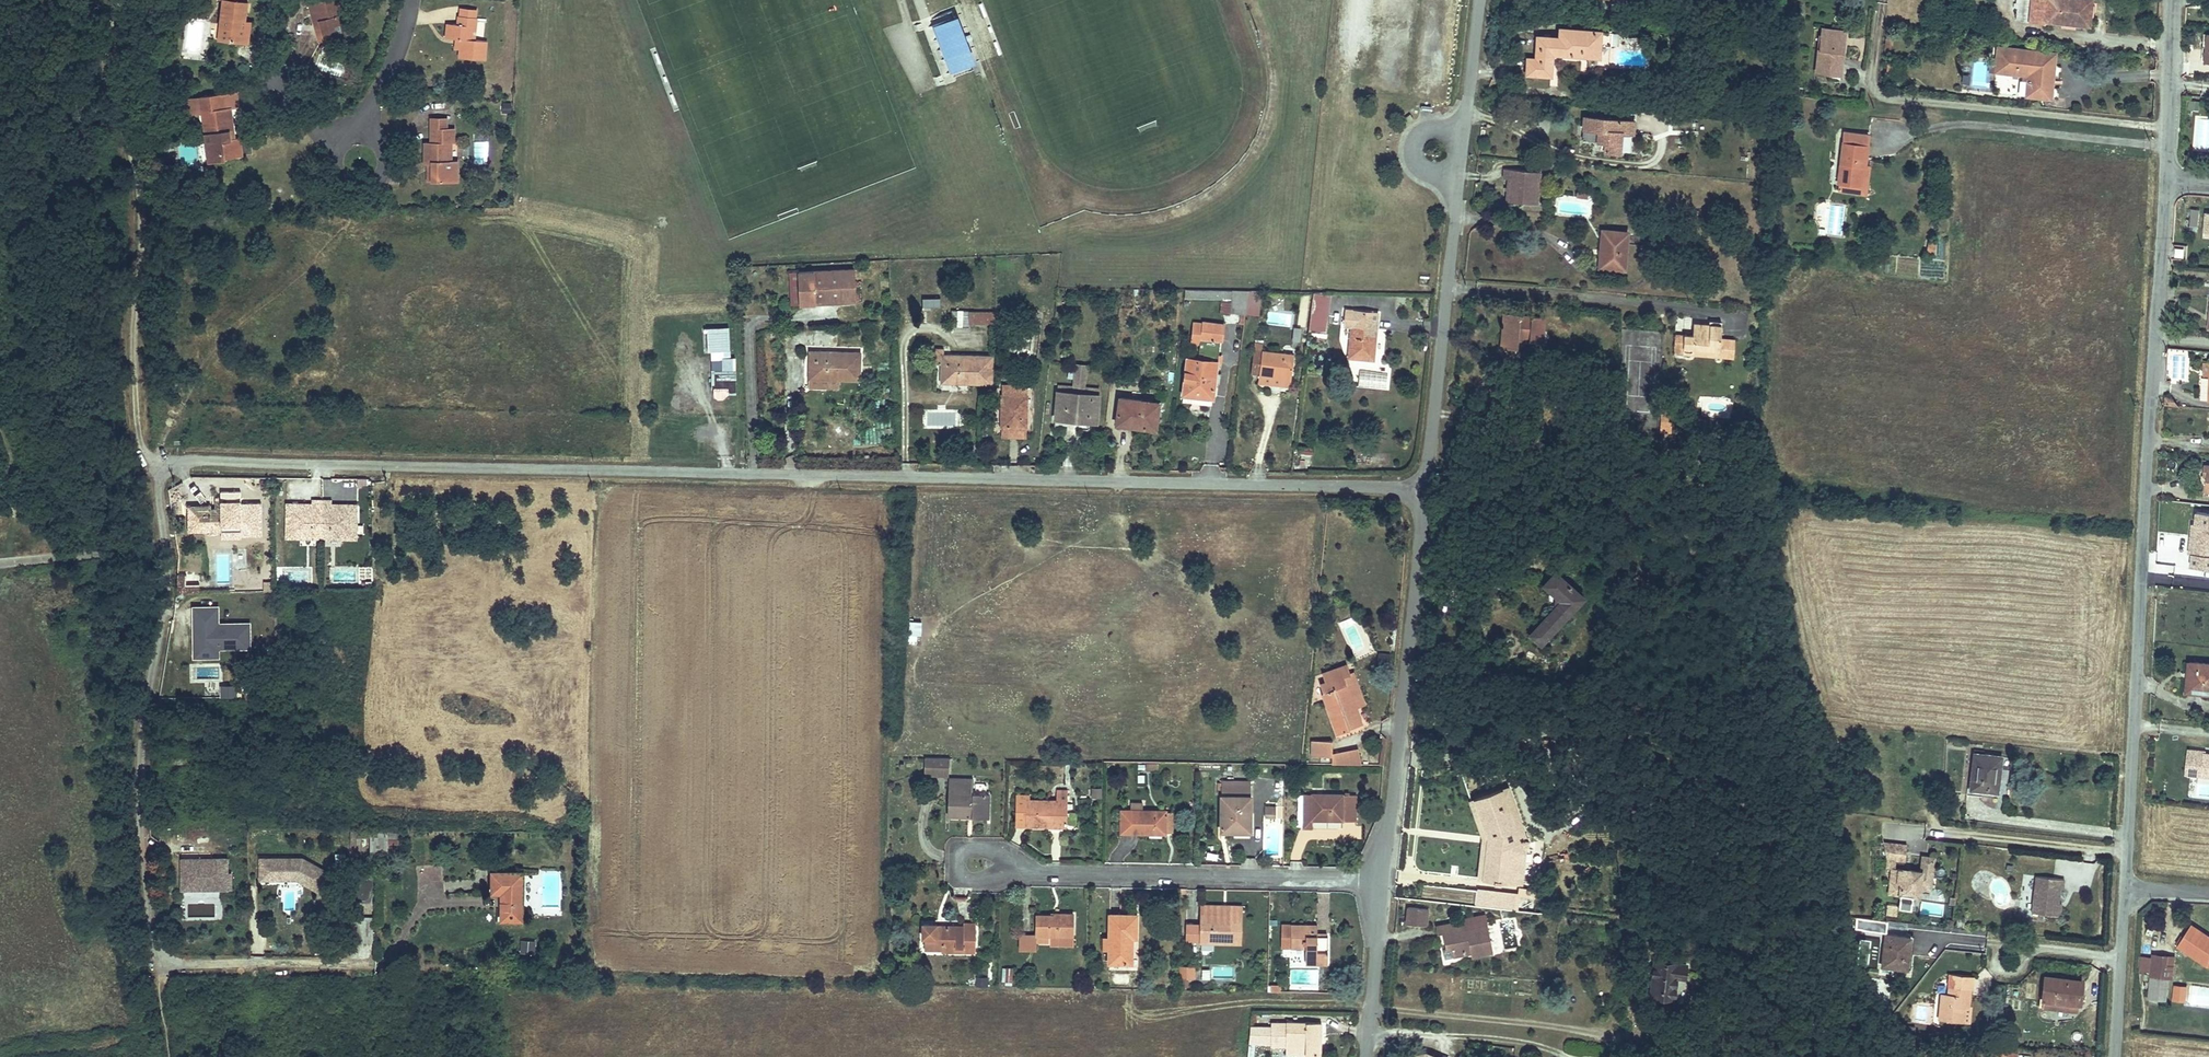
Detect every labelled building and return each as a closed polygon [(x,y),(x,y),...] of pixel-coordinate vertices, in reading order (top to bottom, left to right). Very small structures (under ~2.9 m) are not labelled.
[(235,43),(237,27),(234,27),(235,18),(238,19),(240,2),(224,0),(215,0),(210,40),(235,43)] [(2035,22),(2036,0),(2021,0),(2020,21),(2035,22)] [(2035,22),(2048,23),(2049,21),(2093,24),(2094,0),(2036,0),(2035,22)] [(298,8),(299,17),(302,16),(304,26),(307,25),(311,45),(325,42),(335,40),(330,19),(326,2),(298,8)] [(958,14),(933,24),(951,71),(972,63),(975,62),(958,14)] [(302,16),(299,17),(306,46),(311,45),(307,25),(304,26),(302,16)] [(237,27),(235,43),(240,43),(243,19),(238,19),(235,18),(234,27),(237,27)] [(336,18),(330,19),(335,40),(340,39),(336,18)] [(445,19),(444,26),(461,28),(462,21),(445,19)] [(199,32),(199,25),(189,24),(189,32),(199,32)] [(437,34),(435,48),(439,49),(445,49),(444,59),(443,68),(467,72),(469,53),(458,51),(461,28),(444,26),(443,35),(437,34)] [(1562,30),(1560,53),(1596,54),(1598,32),(1562,30)] [(429,47),(435,48),(437,34),(430,33),(429,47)] [(1819,34),(1814,75),(1836,77),(1839,56),(1835,55),(1838,36),(1819,34)] [(1999,62),(1999,74),(2027,76),(2026,97),(2052,99),(2055,65),(2029,62),(2029,51),(2000,50),(1999,62)] [(2029,62),(2055,65),(2055,53),(2029,51),(2029,62)] [(189,103),(190,116),(197,116),(199,135),(192,135),(193,145),(204,144),(204,157),(216,156),(225,155),(223,135),(221,111),(214,112),(213,100),(189,103)] [(197,116),(190,116),(192,135),(199,135),(197,116)] [(1587,117),(1585,138),(1607,141),(1606,151),(1621,152),(1622,133),(1629,133),(1630,121),(1587,117)] [(2196,118),(2198,148),(2208,147),(2208,117),(2196,118)] [(414,129),(414,139),(428,139),(429,130),(414,129)] [(229,134),(223,135),(225,155),(216,156),(216,162),(232,160),(229,134)] [(1864,171),(1866,140),(1840,138),(1837,187),(1859,188),(1860,171),(1864,171)] [(407,174),(409,174),(415,174),(414,192),(438,192),(439,171),(433,171),(433,154),(436,154),(436,139),(428,139),(414,139),(414,152),(407,153),(407,174)] [(477,142),(475,158),(485,159),(487,143),(477,142)] [(1541,171),(1506,167),(1505,177),(1509,177),(1508,186),(1511,186),(1511,189),(1508,189),(1507,200),(1538,203),(1541,171)] [(1864,197),(1866,171),(1864,171),(1860,171),(1859,188),(1837,187),(1836,195),(1864,197)] [(1819,201),(1817,233),(1843,235),(1844,203),(1819,201)] [(2197,231),(2199,209),(2188,208),(2187,230),(2197,231)] [(1604,234),(1601,267),(1625,270),(1628,236),(1604,234)] [(855,269),(789,274),(791,310),(857,306),(855,277),(855,269)] [(1249,293),(1186,291),(1185,300),(1233,302),(1231,314),(1246,314),(1249,293)] [(1312,294),(1310,318),(1323,319),(1326,294),(1312,294)] [(923,297),(923,306),(941,306),(941,297),(923,297)] [(894,316),(894,308),(879,309),(879,317),(894,316)] [(1344,313),(1342,328),(1351,329),(1348,360),(1373,362),(1375,332),(1374,331),(1375,324),(1376,324),(1377,316),(1344,313)] [(1523,314),(1506,313),(1504,346),(1521,347),(1521,340),(1522,332),(1533,332),(1532,340),(1546,341),(1548,315),(1534,314),(1533,320),(1522,319),(1523,314)] [(974,314),(965,314),(965,331),(973,331),(974,314)] [(1188,362),(1185,397),(1214,399),(1220,342),(1222,342),(1223,326),(1202,324),(1200,340),(1206,341),(1205,348),(1199,348),(1199,356),(1205,356),(1204,362),(1188,362)] [(731,358),(730,352),(730,328),(703,329),(704,353),(711,353),(711,358),(713,394),(715,399),(718,400),(723,400),(727,397),(729,394),(729,393),(737,393),(736,357),(731,358)] [(1677,357),(1695,358),(1696,352),(1725,352),(1725,341),(1726,329),(1713,329),(1696,329),(1696,340),(1678,339),(1677,357)] [(1533,332),(1522,332),(1521,340),(1532,340),(1533,332)] [(1019,356),(1031,357),(1032,335),(1020,335),(1019,356)] [(1725,352),(1725,359),(1738,359),(1738,342),(1725,341),(1725,352)] [(811,354),(809,383),(861,384),(862,355),(811,354)] [(1260,386),(1283,388),(1284,380),(1292,381),(1294,357),(1255,355),(1253,377),(1260,378),(1260,386)] [(1077,362),(1074,379),(1087,381),(1089,364),(1077,362)] [(945,363),(944,388),(994,390),(995,366),(945,363)] [(1389,389),(1390,372),(1360,371),(1359,387),(1389,389)] [(1284,380),(1283,388),(1291,389),(1292,381),(1284,380)] [(1005,394),(1005,403),(1028,404),(1028,395),(1005,394)] [(1060,396),(1058,423),(1088,425),(1098,427),(1100,399),(1060,396)] [(1121,401),(1120,430),(1138,432),(1138,428),(1158,431),(1159,405),(1121,401)] [(1001,434),(1003,434),(1026,435),(1028,435),(1030,404),(1028,404),(1005,403),(1002,403),(1001,434)] [(952,425),(952,415),(926,413),(925,424),(952,425)] [(1673,415),(1663,414),(1662,435),(1672,435),(1673,415)] [(1026,435),(1003,434),(1002,443),(1026,444),(1026,435)] [(1313,456),(1314,447),(1300,445),(1299,453),(1313,456)] [(188,519),(188,530),(221,529),(221,521),(241,521),(241,529),(250,529),(250,534),(261,534),(261,501),(240,502),(240,490),(220,490),(220,499),(221,511),(210,512),(210,518),(188,519)] [(305,501),(285,501),(286,536),(355,534),(355,500),(334,500),(334,503),(330,503),(330,496),(309,497),(310,503),(306,504),(305,501)] [(215,507),(210,507),(210,512),(221,511),(220,499),(215,499),(215,507)] [(210,503),(187,504),(188,519),(210,518),(210,512),(210,507),(210,503)] [(2197,512),(2196,524),(2193,524),(2190,554),(2193,554),(2191,567),(2208,569),(2208,513),(2197,512)] [(241,521),(221,521),(221,529),(241,529),(241,521)] [(1562,600),(1530,637),(1541,647),(1584,597),(1553,572),(1543,584),(1562,600)] [(199,582),(185,582),(185,591),(199,591),(199,582)] [(219,607),(191,607),(192,661),(220,660),(220,650),(250,650),(250,623),(220,624),(219,607)] [(908,638),(921,639),(922,621),(909,620),(908,638)] [(2189,674),(2191,675),(2190,690),(2204,691),(2204,693),(2208,694),(2208,664),(2190,663),(2189,674)] [(1341,681),(1346,679),(1343,669),(1320,678),(1322,685),(1317,688),(1333,734),(1356,726),(1352,714),(1341,681)] [(1351,677),(1346,679),(1341,681),(1352,714),(1362,710),(1351,677)] [(221,684),(220,696),(241,697),(241,685),(221,684)] [(1328,742),(1307,743),(1308,757),(1328,757),(1328,742)] [(2184,750),(2182,766),(2199,768),(2198,775),(2208,777),(2208,754),(2201,754),(2201,751),(2184,750)] [(1330,756),(1332,767),(1358,768),(1354,752),(1330,756)] [(1977,755),(1973,792),(1999,794),(2002,758),(1977,755)] [(925,756),(925,774),(949,775),(950,757),(925,756)] [(2199,768),(2182,766),(2182,773),(2198,775),(2199,768)] [(950,813),(955,813),(972,814),(972,818),(990,818),(990,792),(971,792),(971,778),(951,778),(950,813)] [(1223,782),(1221,834),(1233,835),(1233,828),(1249,828),(1250,783),(1223,782)] [(1102,798),(1102,787),(1091,787),(1091,798),(1102,798)] [(1508,790),(1502,792),(1515,831),(1521,829),(1508,790)] [(1017,798),(1016,824),(1027,824),(1027,828),(1049,828),(1050,823),(1066,823),(1067,791),(1055,791),(1055,801),(1029,801),(1029,798),(1017,798)] [(1500,882),(1511,883),(1515,852),(1526,841),(1521,829),(1515,831),(1502,792),(1476,801),(1489,839),(1484,880),(1494,881),(1494,884),(1500,885),(1500,882)] [(1301,798),(1300,822),(1351,823),(1365,823),(1366,799),(1301,798)] [(1476,801),(1471,803),(1484,840),(1479,879),(1484,880),(1489,839),(1476,801)] [(1264,817),(1275,817),(1276,804),(1265,804),(1264,817)] [(1133,805),(1132,813),(1144,813),(1144,806),(1133,805)] [(1132,835),(1132,813),(1123,813),(1123,835),(1132,835)] [(1144,813),(1132,813),(1132,835),(1171,836),(1172,814),(1144,813)] [(390,846),(398,846),(398,829),(389,829),(390,846)] [(370,830),(369,850),(387,851),(388,831),(370,830)] [(1515,852),(1511,883),(1520,885),(1525,847),(1526,841),(1515,852)] [(1908,846),(1885,844),(1888,860),(1897,861),(1906,862),(1908,846)] [(1897,861),(1888,860),(1887,869),(1894,870),(1891,894),(1920,898),(1921,889),(1932,890),(1936,857),(1927,860),(1927,867),(1923,867),(1922,873),(1896,870),(1897,861)] [(183,858),(182,889),(224,890),(224,876),(228,876),(228,874),(229,859),(214,859),(214,864),(201,864),(201,859),(183,858)] [(261,860),(261,882),(278,882),(278,878),(298,879),(298,883),(318,895),(329,877),(304,862),(261,860)] [(228,876),(224,876),(224,890),(232,890),(232,874),(228,874),(228,876)] [(492,874),(492,895),(502,895),(502,921),(521,922),(522,874),(492,874)] [(2049,915),(2059,916),(2060,903),(2062,889),(2065,889),(2066,880),(2038,877),(2034,914),(2049,915)] [(1519,907),(1520,893),(1426,886),(1425,900),(1519,907)] [(1428,911),(1408,908),(1406,925),(1426,928),(1428,911)] [(1228,917),(1203,916),(1203,942),(1241,942),(1241,912),(1228,912),(1228,917)] [(1038,943),(1051,943),(1051,934),(1074,934),(1074,914),(1056,914),(1056,918),(1039,918),(1038,936),(1022,936),(1021,950),(1038,950),(1038,943)] [(354,941),(372,942),(374,917),(355,916),(354,941)] [(1105,937),(1104,952),(1111,952),(1111,963),(1132,963),(1133,936),(1137,936),(1138,918),(1112,918),(1112,937),(1105,937)] [(1484,923),(1458,929),(1456,921),(1434,925),(1436,933),(1441,932),(1444,947),(1448,947),(1450,954),(1466,950),(1468,958),(1491,954),(1484,923)] [(2178,946),(2195,956),(2206,963),(2208,963),(2208,935),(2191,925),(2178,946)] [(1280,950),(1291,950),(1292,927),(1281,926),(1280,950)] [(941,955),(956,955),(956,950),(975,950),(975,927),(963,927),(963,929),(946,929),(946,932),(936,932),(936,927),(922,927),(922,940),(924,940),(924,952),(942,952),(941,955)] [(1292,927),(1291,950),(1305,951),(1305,964),(1325,964),(1326,938),(1315,938),(1307,938),(1307,927),(1292,927)] [(1307,938),(1315,938),(1315,927),(1307,927),(1307,938)] [(1051,934),(1051,943),(1051,945),(1073,945),(1074,934),(1051,934)] [(1887,935),(1884,967),(1908,969),(1912,938),(1887,935)] [(2154,954),(2153,974),(2173,977),(2174,966),(2167,965),(2167,955),(2154,954)] [(1651,961),(1647,994),(1672,996),(1673,976),(1681,977),(1683,964),(1651,961)] [(1193,976),(1193,965),(1179,965),(1179,976),(1193,976)] [(1012,985),(1014,968),(1004,967),(1002,984),(1012,985)] [(1215,968),(1215,979),(1233,979),(1232,967),(1215,968)] [(1950,975),(1950,987),(1972,988),(1973,977),(1950,975)] [(2048,980),(2047,1003),(2081,1006),(2083,983),(2048,980)] [(2186,1001),(2187,985),(2172,984),(2171,1000),(2186,1001)] [(1972,988),(1950,987),(1949,996),(1944,995),(1942,1020),(1964,1022),(1965,1003),(1971,1003),(1972,988)] [(2081,1006),(2047,1003),(2046,1010),(2081,1013),(2081,1006)] [(1248,1024),(1248,1042),(1271,1042),(1271,1044),(1288,1045),(1307,1045),(1307,1053),(1320,1054),(1321,1022),(1287,1021),(1287,1023),(1270,1023),(1270,1025),(1248,1024)] [(1307,1045),(1288,1045),(1288,1053),(1307,1053),(1307,1045)]
